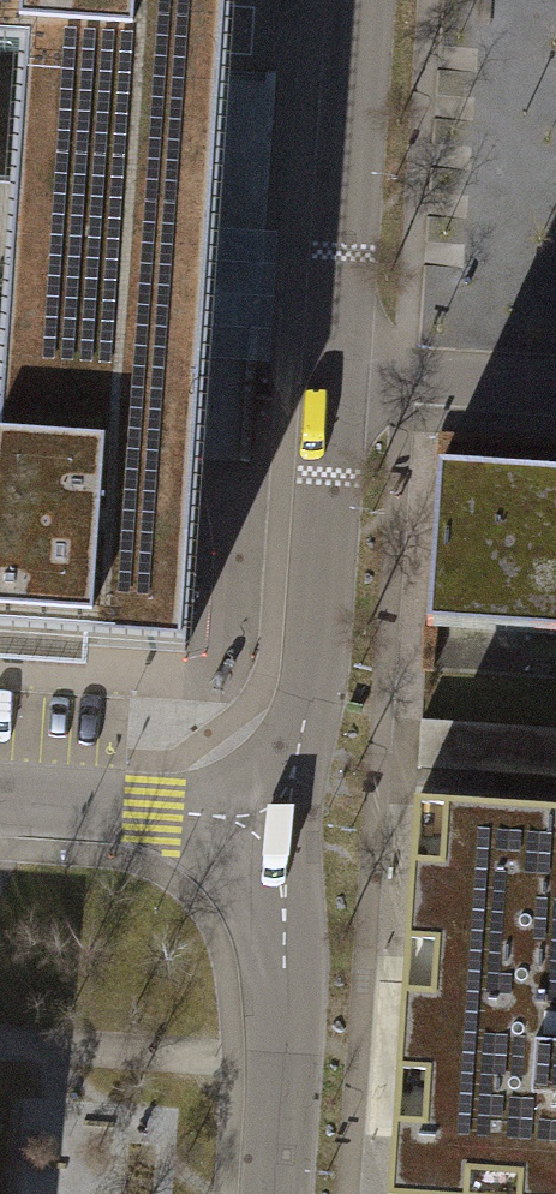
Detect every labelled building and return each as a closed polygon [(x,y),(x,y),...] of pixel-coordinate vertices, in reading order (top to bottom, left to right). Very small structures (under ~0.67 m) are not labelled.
[(90,670),(92,634),(189,640),(215,266),(234,0),(0,0),(0,664),(90,670)] [(428,467),(417,617),(555,626),(555,476),(428,467)] [(404,804),(378,1193),(555,1193),(555,815),(404,804)]
